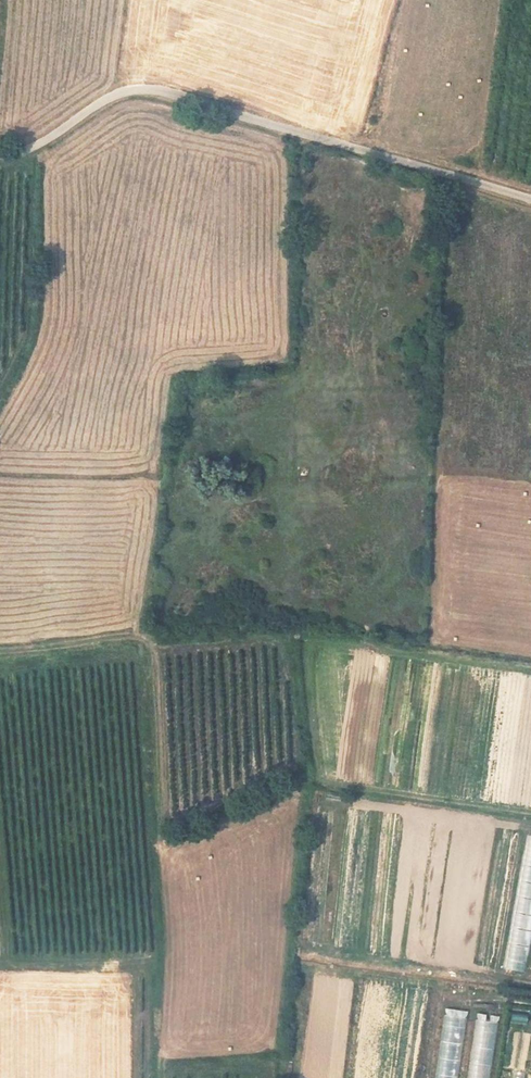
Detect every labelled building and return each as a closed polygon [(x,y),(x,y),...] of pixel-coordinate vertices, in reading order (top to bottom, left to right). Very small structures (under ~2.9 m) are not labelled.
[(505,969),(526,972),(530,939),(530,834),(525,833),(505,969)] [(466,1010),(443,1007),(434,1077),(458,1077),(466,1010)] [(512,1009),(510,1021),(528,1023),(530,1012),(512,1009)] [(466,1077),(490,1077),(499,1015),(476,1012),(466,1077)] [(530,1034),(518,1032),(512,1077),(524,1077),(530,1034)]
